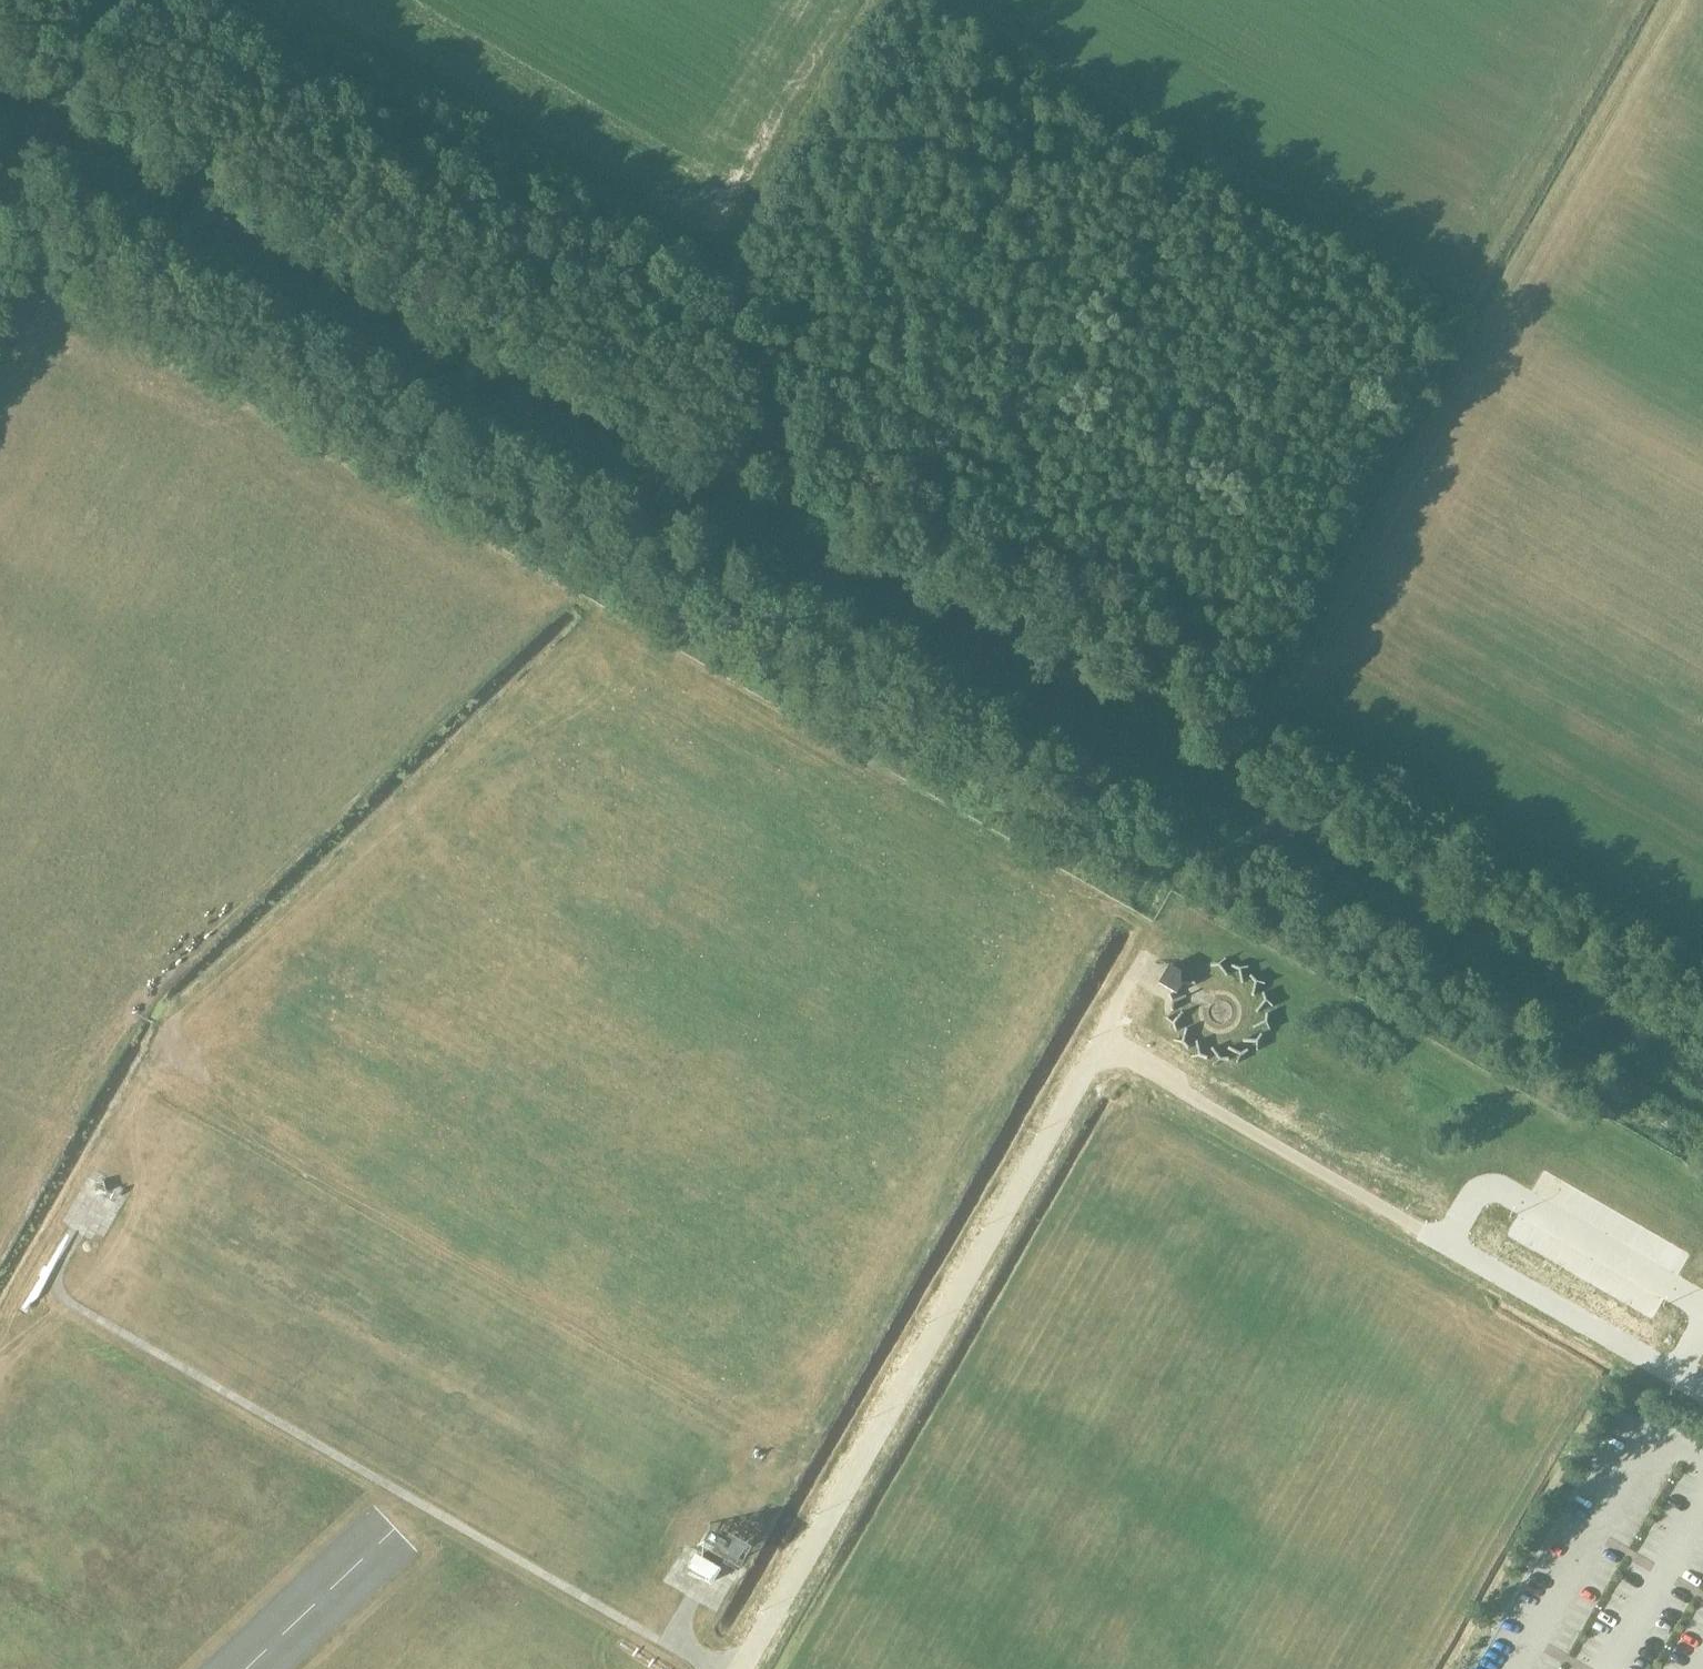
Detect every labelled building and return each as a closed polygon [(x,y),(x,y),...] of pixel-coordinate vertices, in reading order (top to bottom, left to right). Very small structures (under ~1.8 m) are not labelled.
[(1155,915),(1164,891),(1153,887),(1144,911),(1155,915)] [(1159,984),(1176,994),(1182,984),(1181,982),(1181,972),(1169,966),(1159,984)] [(1572,1287),(1583,1263),(1557,1250),(1545,1275),(1572,1287)] [(680,1562),(707,1579),(716,1565),(689,1548),(680,1562)]
